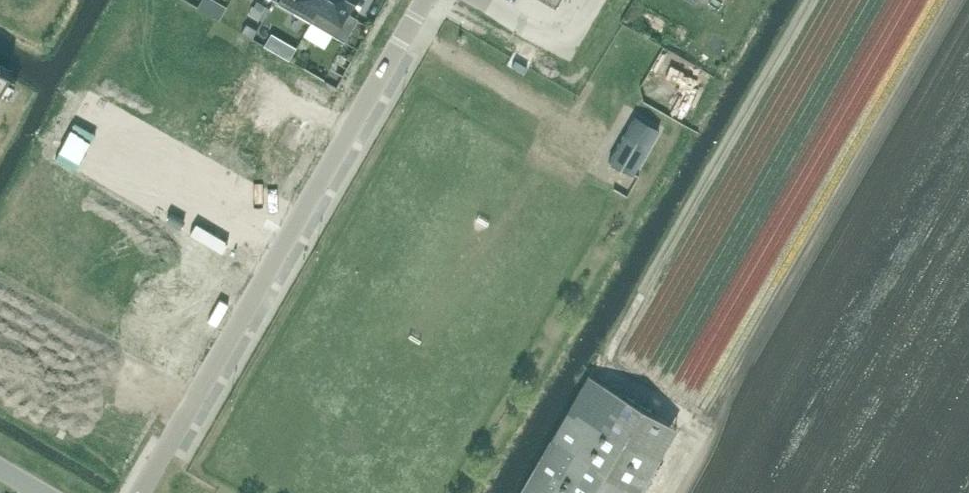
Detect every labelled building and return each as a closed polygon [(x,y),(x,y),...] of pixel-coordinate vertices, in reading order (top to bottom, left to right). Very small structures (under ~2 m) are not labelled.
[(278,2),(311,21),(324,0),(279,0),(278,2)] [(311,21),(344,40),(357,18),(347,12),(354,0),(324,0),(311,21)] [(218,1),(210,14),(219,19),(227,6),(218,1)] [(207,19),(203,26),(213,33),(218,25),(207,19)] [(241,32),(251,38),(256,29),(246,23),(241,32)] [(218,25),(213,33),(224,39),(228,31),(218,25)] [(283,40),(276,52),(289,60),(296,48),(283,40)] [(141,52),(117,94),(140,107),(164,65),(141,52)] [(250,65),(244,75),(251,80),(257,69),(250,65)] [(7,79),(9,74),(11,72),(0,66),(0,90),(7,79)] [(239,84),(233,94),(240,98),(246,88),(239,84)] [(233,94),(227,105),(234,109),(240,98),(233,94)] [(659,129),(635,115),(609,161),(633,175),(659,129)] [(218,121),(212,131),(219,136),(225,125),(218,121)] [(212,131),(205,142),(213,146),(219,136),(212,131)] [(259,134),(249,153),(276,168),(286,150),(259,134)] [(88,197),(64,238),(87,252),(111,210),(88,197)] [(111,210),(87,252),(111,265),(135,224),(111,210)] [(151,234),(145,245),(152,249),(158,239),(151,234)] [(145,245),(139,255),(146,260),(152,249),(145,245)] [(4,264),(0,272),(11,278),(15,271),(4,264)] [(15,271),(11,278),(21,284),(26,277),(15,271)] [(130,272),(124,282),(131,287),(137,276),(130,272)] [(124,282),(118,293),(125,297),(131,287),(124,282)] [(172,285),(161,304),(188,320),(199,301),(172,285)] [(53,286),(49,293),(60,299),(64,292),(53,286)] [(64,292),(60,299),(70,305),(74,298),(64,292)] [(113,301),(107,312),(114,316),(120,305),(113,301)] [(161,304),(150,323),(177,338),(188,320),(161,304)] [(631,399),(588,374),(519,492),(639,492),(678,427),(631,399)]
